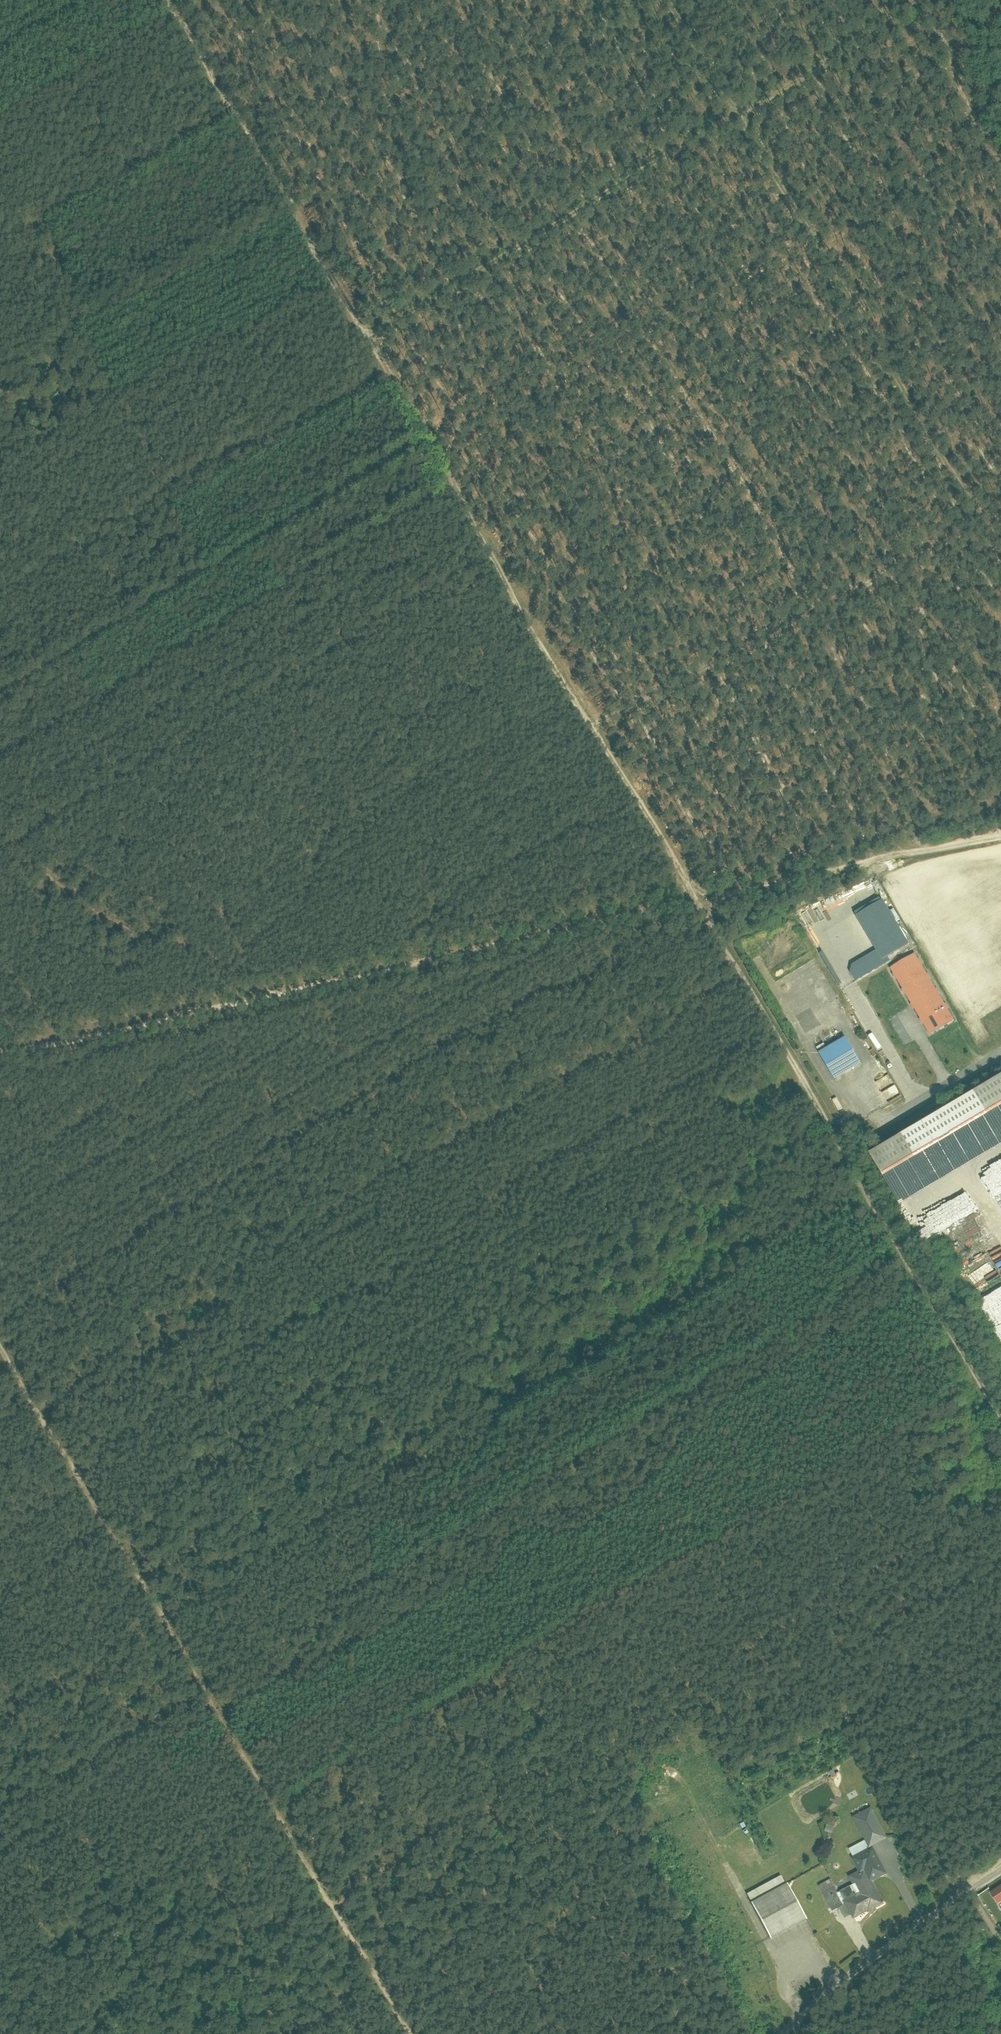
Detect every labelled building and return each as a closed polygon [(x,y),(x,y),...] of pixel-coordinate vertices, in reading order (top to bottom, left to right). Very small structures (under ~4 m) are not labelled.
[(881,898),(856,913),(883,958),(908,943),(881,898)] [(915,953),(889,968),(929,1036),(955,1021),(915,953)] [(844,1038),(819,1052),(833,1078),(859,1064),(844,1038)] [(871,1153),(901,1204),(1000,1146),(1000,1077),(871,1153)] [(976,1283),(995,1270),(990,1262),(970,1275),(976,1283)] [(852,1815),(869,1847),(873,1845),(888,1838),(872,1805),(852,1815)] [(854,1884),(837,1892),(843,1904),(853,1922),(886,1905),(873,1880),(887,1873),(873,1845),(869,1847),(851,1855),(860,1872),(851,1877),(854,1884)] [(783,1875),(745,1894),(768,1938),(806,1919),(783,1875)] [(830,1879),(818,1885),(832,1910),(843,1904),(837,1892),(830,1879)] [(990,1892),(1000,1909),(1000,1885),(990,1892)]
